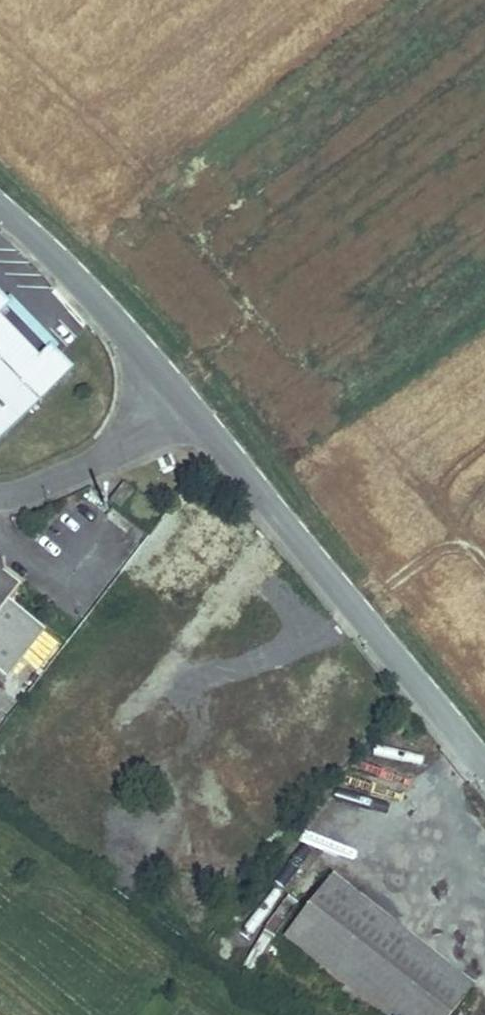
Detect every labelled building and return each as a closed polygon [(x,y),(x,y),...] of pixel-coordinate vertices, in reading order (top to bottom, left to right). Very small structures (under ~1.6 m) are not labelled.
[(0,295),(0,441),(73,370),(51,347),(40,358),(0,317),(11,306),(0,295)] [(121,507),(133,492),(125,486),(113,501),(121,507)] [(239,554),(175,504),(157,526),(222,576),(239,554)] [(184,624),(222,576),(157,526),(120,575),(184,624)] [(20,589),(0,573),(0,673),(9,680),(46,633),(9,603),(20,589)] [(302,951),(348,892),(333,880),(286,940),(301,952),(302,951)] [(404,936),(348,892),(302,951),(301,952),(358,996),(404,936)] [(473,991),(472,990),(404,936),(358,996),(382,1014),(454,1014),(473,991)]
